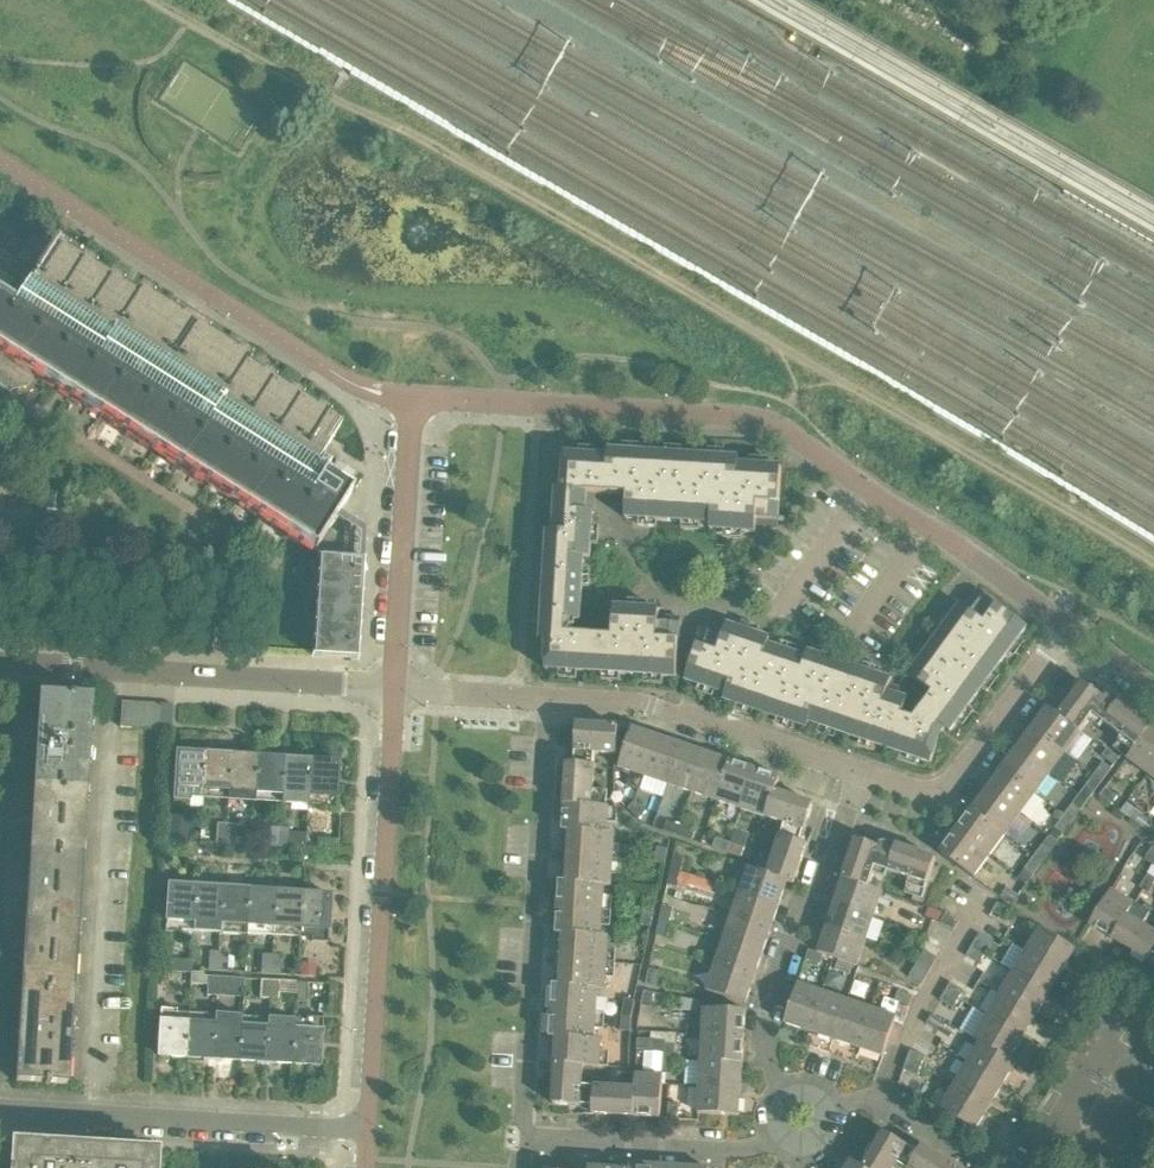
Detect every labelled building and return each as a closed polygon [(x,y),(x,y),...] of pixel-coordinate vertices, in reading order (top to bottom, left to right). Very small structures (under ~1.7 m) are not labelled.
[(9,386),(24,383),(30,372),(35,375),(43,380),(312,550),(314,551),(317,548),(327,554),(327,556),(326,556),(319,656),(352,658),(358,558),(351,558),(351,543),(329,529),(335,519),(339,513),(352,493),(351,492),(324,475),(329,467),(319,460),(324,452),(333,438),(340,427),(327,419),(329,416),(317,408),(314,411),(300,402),(302,398),(297,395),(290,391),(289,390),(287,393),(273,384),(274,381),(262,373),(260,376),(246,368),(249,363),(249,362),(250,359),(238,351),(236,354),(206,335),(208,332),(197,325),(194,323),(183,316),(181,319),(151,300),(153,297),(140,289),(138,292),(137,291),(134,296),(121,288),(123,284),(110,276),(108,280),(93,270),(95,267),(83,259),(81,262),(66,253),(68,250),(55,242),(53,245),(53,244),(35,272),(16,260),(8,255),(0,249),(0,380),(9,386)] [(546,670),(645,676),(677,678),(681,618),(679,618),(659,617),(660,610),(614,607),(613,636),(573,634),(573,621),(580,622),(584,558),(591,558),(593,513),(595,493),(628,496),(626,519),(711,524),(711,530),(756,533),(757,527),(778,528),(782,468),(739,465),(739,459),(609,451),(609,457),(566,454),(564,489),(557,489),(555,532),(549,531),(542,641),(548,641),(546,670)] [(64,494),(49,490),(45,508),(60,511),(64,494)] [(810,721),(861,739),(931,763),(941,734),(942,732),(945,728),(950,731),(1027,626),(979,590),(966,608),(960,603),(909,675),(932,692),(914,717),(902,714),(910,692),(889,685),(891,679),(808,651),(806,657),(768,644),(770,638),(727,623),(725,629),(706,623),(705,623),(686,679),(726,693),(724,699),(794,723),(807,727),(810,721)] [(974,877),(1093,715),(1122,736),(1114,748),(1126,757),(1153,777),(1153,726),(1149,722),(1120,700),(1119,701),(1109,693),(1105,694),(1103,697),(1083,682),(1059,715),(1048,707),(940,853),(974,877)] [(37,749),(34,788),(84,791),(90,700),(90,699),(40,696),(38,735),(37,749)] [(120,727),(133,728),(135,703),(122,702),(120,727)] [(133,728),(146,729),(147,703),(135,703),(133,728)] [(146,729),(159,729),(160,704),(147,703),(146,729)] [(160,704),(159,729),(171,730),(173,705),(160,704)] [(577,724),(575,764),(595,765),(596,753),(617,754),(618,742),(627,742),(631,727),(577,724)] [(656,736),(631,727),(627,742),(619,767),(643,775),(656,736)] [(645,776),(640,790),(663,797),(668,784),(681,744),(656,736),(643,775),(645,776)] [(706,753),(681,744),(668,784),(692,792),(706,753)] [(1102,756),(1114,765),(1120,757),(1108,748),(1102,756)] [(190,792),(202,793),(204,754),(177,752),(176,766),(174,766),(174,776),(176,776),(175,786),(174,786),(173,799),(190,801),(190,792)] [(202,793),(228,795),(231,753),(223,752),(222,755),(204,754),(202,793)] [(228,795),(255,797),(257,757),(240,755),(240,753),(231,753),(228,795)] [(730,761),(706,753),(692,792),(718,801),(730,761)] [(255,797),(282,798),(285,756),(276,755),(276,758),(257,757),(255,797)] [(282,798),(307,800),(310,760),(293,759),(293,757),(285,756),(282,798)] [(310,760),(307,800),(320,801),(320,809),(336,810),(337,795),(336,795),(336,786),(338,786),(339,777),(337,777),(338,762),(310,760)] [(754,769),(730,761),(718,801),(742,809),(754,769)] [(1103,762),(1095,774),(1103,780),(1112,768),(1103,762)] [(566,800),(565,803),(607,807),(607,803),(608,790),(593,789),(595,765),(575,764),(568,764),(566,800)] [(780,778),(754,769),(742,809),(767,817),(776,791),(780,778)] [(1103,780),(1095,774),(1086,786),(1094,792),(1103,780)] [(1106,787),(1099,796),(1101,797),(1110,804),(1112,805),(1118,796),(1106,787)] [(84,791),(34,788),(33,814),(32,828),(30,856),(80,859),(84,791)] [(813,804),(776,791),(767,817),(785,824),(781,836),(800,842),(813,804)] [(635,801),(629,808),(628,809),(640,819),(647,811),(635,801)] [(563,831),(571,832),(615,834),(615,833),(608,833),(609,807),(607,807),(565,803),(563,831)] [(1073,803),(1064,816),(1073,822),(1081,810),(1073,803)] [(1130,818),(1141,827),(1148,818),(1136,809),(1130,818)] [(166,838),(188,838),(189,815),(167,814),(166,838)] [(1064,816),(1055,828),(1064,834),(1065,833),(1073,822),(1064,816)] [(1141,827),(1153,836),(1153,835),(1153,823),(1148,818),(1141,827)] [(667,821),(664,831),(678,835),(681,825),(667,821)] [(216,842),(225,843),(227,824),(217,823),(216,842)] [(227,824),(225,843),(235,843),(236,825),(227,824)] [(681,825),(678,835),(692,840),(695,830),(681,825)] [(269,845),(279,846),(280,827),(270,827),(269,845)] [(280,827),(279,846),(288,847),(289,828),(280,827)] [(570,837),(569,857),(613,859),(615,834),(571,832),(570,837)] [(808,844),(800,842),(781,836),(774,858),(760,853),(756,867),(755,869),(748,867),(740,893),(779,906),(787,881),(794,884),(795,879),(808,844)] [(713,847),(727,852),(731,842),(716,837),(713,847)] [(856,839),(843,878),(870,887),(876,868),(889,872),(898,846),(896,845),(896,846),(884,842),(881,843),(880,844),(879,847),(856,839)] [(319,840),(318,849),(337,850),(338,842),(319,840)] [(731,842),(727,852),(742,857),(745,847),(731,842)] [(1043,845),(1034,857),(1042,863),(1051,851),(1043,845)] [(655,862),(665,864),(668,849),(658,846),(655,862)] [(936,859),(898,846),(889,872),(910,879),(905,893),(923,898),(936,859)] [(1148,874),(1153,878),(1153,846),(1145,859),(1153,864),(1148,874)] [(674,855),(671,870),(681,872),(685,857),(674,855)] [(27,895),(26,924),(76,927),(80,859),(30,856),(28,881),(27,895)] [(569,857),(567,882),(612,884),(613,859),(569,857)] [(1018,878),(1027,885),(1034,875),(1042,863),(1034,857),(1018,878)] [(671,870),(668,885),(678,887),(679,884),(688,887),(689,885),(716,894),(719,885),(681,872),(671,870)] [(1148,874),(1140,887),(1143,889),(1149,893),(1153,884),(1153,878),(1148,874)] [(843,878),(835,902),(874,916),(883,891),(870,887),(843,878)] [(560,883),(559,907),(603,910),(605,885),(612,886),(612,884),(567,882),(560,881),(560,883)] [(1153,951),(1153,932),(1142,925),(1150,913),(1140,907),(1135,904),(1134,903),(1143,889),(1140,887),(1133,883),(1124,898),(1112,890),(1090,926),(1114,940),(1119,943),(1147,960),(1148,961),(1148,960),(1152,954),(1153,951)] [(192,938),(192,932),(195,886),(169,885),(168,899),(166,899),(166,908),(167,909),(167,918),(166,918),(165,932),(181,934),(181,937),(192,938)] [(219,933),(220,927),(222,886),(214,885),(214,887),(195,886),(192,932),(219,933)] [(220,927),(246,929),(248,890),(231,889),(232,886),(222,886),(220,927)] [(1007,887),(1001,897),(1015,904),(1020,895),(1007,887)] [(246,929),(273,931),(276,889),(268,889),(267,891),(248,890),(246,929)] [(273,931),(300,933),(302,893),(284,892),(285,890),(276,889),(273,931)] [(302,893),(300,933),(312,933),(311,942),(328,943),(328,929),(327,929),(328,919),(330,919),(331,910),(329,910),(330,895),(302,893)] [(771,929),(779,906),(740,893),(732,916),(771,929)] [(835,902),(827,926),(866,940),(874,916),(835,902)] [(998,902),(992,912),(1006,919),(1011,910),(998,902)] [(663,905),(660,920),(670,923),(673,908),(663,905)] [(564,935),(609,937),(609,936),(601,936),(603,910),(559,907),(557,935),(564,935)] [(941,922),(954,930),(960,921),(946,913),(946,914),(929,908),(926,917),(941,922)] [(641,924),(651,926),(654,912),(644,909),(641,924)] [(763,954),(771,929),(732,916),(723,941),(763,954)] [(670,923),(660,920),(657,935),(667,938),(670,923)] [(76,927),(26,924),(24,949),(23,963),(21,991),(71,995),(76,927)] [(866,940),(827,926),(818,952),(809,949),(806,959),(821,964),(824,954),(839,959),(835,969),(850,974),(853,964),(858,966),(866,940)] [(1040,926),(1026,950),(1062,971),(1076,948),(1040,926)] [(564,935),(563,960),(607,962),(609,937),(564,935)] [(977,938),(972,947),(985,955),(990,946),(977,938)] [(754,979),(763,954),(723,941),(715,965),(754,979)] [(1014,944),(1002,964),(1014,971),(1013,972),(1049,993),(1062,971),(1026,950),(1026,951),(1014,944)] [(985,955),(972,947),(966,956),(980,964),(985,955)] [(925,950),(917,963),(930,971),(938,957),(925,950)] [(209,970),(218,971),(219,952),(210,951),(209,970)] [(219,952),(218,971),(227,971),(229,952),(219,952)] [(262,973),(271,974),(272,955),(263,954),(262,973)] [(272,955),(271,974),(280,974),(282,956),(272,955)] [(167,970),(186,971),(190,971),(191,960),(167,958),(167,970)] [(563,960),(561,985),(605,987),(607,962),(563,960)] [(930,971),(917,963),(909,976),(923,984),(930,971)] [(746,1004),(754,979),(715,965),(707,990),(746,1004)] [(301,975),(314,976),(315,968),(302,967),(301,975)] [(646,984),(656,986),(659,971),(649,968),(646,984)] [(207,995),(217,996),(218,977),(203,976),(203,972),(190,971),(190,983),(208,984),(207,995)] [(1013,972),(1000,994),(1036,1015),(1049,993),(1013,972)] [(218,977),(217,996),(242,997),(243,978),(227,978),(227,977),(218,977)] [(260,999),(269,999),(270,980),(261,980),(260,999)] [(270,980),(269,999),(278,1000),(279,989),(279,981),(270,980)] [(297,982),(297,990),(296,1001),(306,1001),(307,983),(297,982)] [(951,982),(946,991),(959,999),(964,990),(951,982)] [(785,1023),(810,1031),(824,992),(798,983),(785,1023)] [(554,985),(552,1012),(597,1014),(598,988),(605,989),(605,987),(561,985),(554,985)] [(641,1005),(651,1008),(655,993),(644,990),(641,1005)] [(899,1002),(895,1016),(897,1017),(895,1022),(903,1025),(905,1019),(910,1006),(913,995),(899,990),(895,1001),(899,1002)] [(66,1083),(71,995),(21,991),(19,1028),(18,1042),(16,1081),(66,1084),(66,1083)] [(959,999),(946,991),(940,1000),(954,1008),(959,999)] [(810,1031),(834,1039),(847,1000),(824,992),(810,1031)] [(987,1016),(1023,1037),(1036,1015),(1000,994),(987,1016)] [(625,998),(622,1015),(632,1015),(635,1000),(625,998)] [(683,1010),(693,1011),(704,1011),(705,1008),(704,1008),(706,1002),(693,1000),(683,998),(683,1010)] [(834,1039),(858,1048),(872,1008),(847,1000),(834,1039)] [(974,1007),(960,1030),(974,1039),(974,1038),(1010,1059),(1023,1037),(987,1016),(974,1007)] [(158,1055),(185,1057),(187,1018),(177,1018),(177,1009),(160,1008),(159,1022),(161,1022),(160,1032),(158,1032),(157,1041),(159,1041),(158,1055)] [(704,1011),(703,1035),(744,1037),(746,1011),(705,1008),(704,1011)] [(872,1008),(858,1048),(883,1056),(897,1017),(872,1008)] [(551,1037),(558,1038),(602,1040),(602,1039),(595,1038),(597,1014),(552,1012),(551,1037)] [(221,1059),(238,1060),(240,1021),(241,1015),(214,1014),(214,1020),(212,1061),(221,1061),(221,1059)] [(632,1015),(622,1015),(621,1030),(631,1031),(632,1015)] [(932,1015),(926,1024),(940,1031),(945,1022),(932,1015)] [(295,1024),(292,1064),(319,1065),(320,1051),(322,1052),(323,1042),(321,1042),(321,1032),(322,1032),(323,1018),(306,1017),(306,1025),(295,1024)] [(204,1060),(212,1061),(214,1020),(187,1018),(185,1057),(204,1058),(204,1060)] [(292,1064),(295,1024),(295,1019),(268,1018),(268,1023),(265,1064),(274,1065),(274,1063),(292,1064)] [(257,1064),(265,1064),(268,1023),(240,1021),(238,1060),(257,1061),(257,1064)] [(703,1035),(701,1061),(743,1063),(744,1037),(703,1035)] [(558,1038),(555,1084),(582,1086),(583,1066),(600,1067),(602,1040),(558,1038)] [(638,1038),(637,1049),(650,1050),(653,1050),(653,1039),(638,1038)] [(980,1042),(967,1064),(1003,1085),(1016,1062),(1010,1059),(974,1038),(974,1039),(980,1042)] [(665,1043),(664,1058),(675,1059),(676,1044),(665,1043)] [(911,1050),(907,1060),(922,1065),(925,1056),(911,1050)] [(675,1059),(664,1058),(663,1073),(674,1074),(675,1059)] [(922,1065),(907,1060),(904,1070),(918,1075),(922,1065)] [(701,1061),(700,1086),(741,1088),(743,1063),(701,1061)] [(967,1064),(954,1085),(990,1107),(1003,1085),(967,1064)] [(630,1116),(633,1116),(633,1114),(635,1091),(634,1091),(634,1089),(635,1089),(636,1074),(633,1074),(619,1073),(618,1088),(595,1086),(594,1106),(593,1113),(630,1116)] [(633,1114),(633,1116),(661,1118),(663,1083),(663,1076),(649,1075),(636,1074),(635,1089),(634,1089),(634,1091),(635,1091),(633,1114)] [(554,1104),(594,1106),(595,1086),(582,1086),(555,1084),(554,1104)] [(990,1107),(954,1085),(940,1109),(976,1130),(990,1107)] [(741,1088),(700,1086),(698,1113),(739,1115),(741,1088)] [(679,1104),(669,1103),(667,1118),(678,1119),(679,1104)] [(905,1167),(913,1167),(925,1148),(922,1146),(918,1152),(884,1132),(864,1166),(866,1167),(895,1167),(898,1164),(905,1167)] [(85,1146),(54,1144),(32,1143),(14,1142),(12,1142),(10,1167),(83,1167),(85,1146)] [(83,1167),(156,1167),(157,1151),(155,1151),(137,1149),(114,1148),(89,1146),(85,1146),(83,1167)] [(864,1166),(852,1159),(846,1167),(866,1167),(864,1166)]
